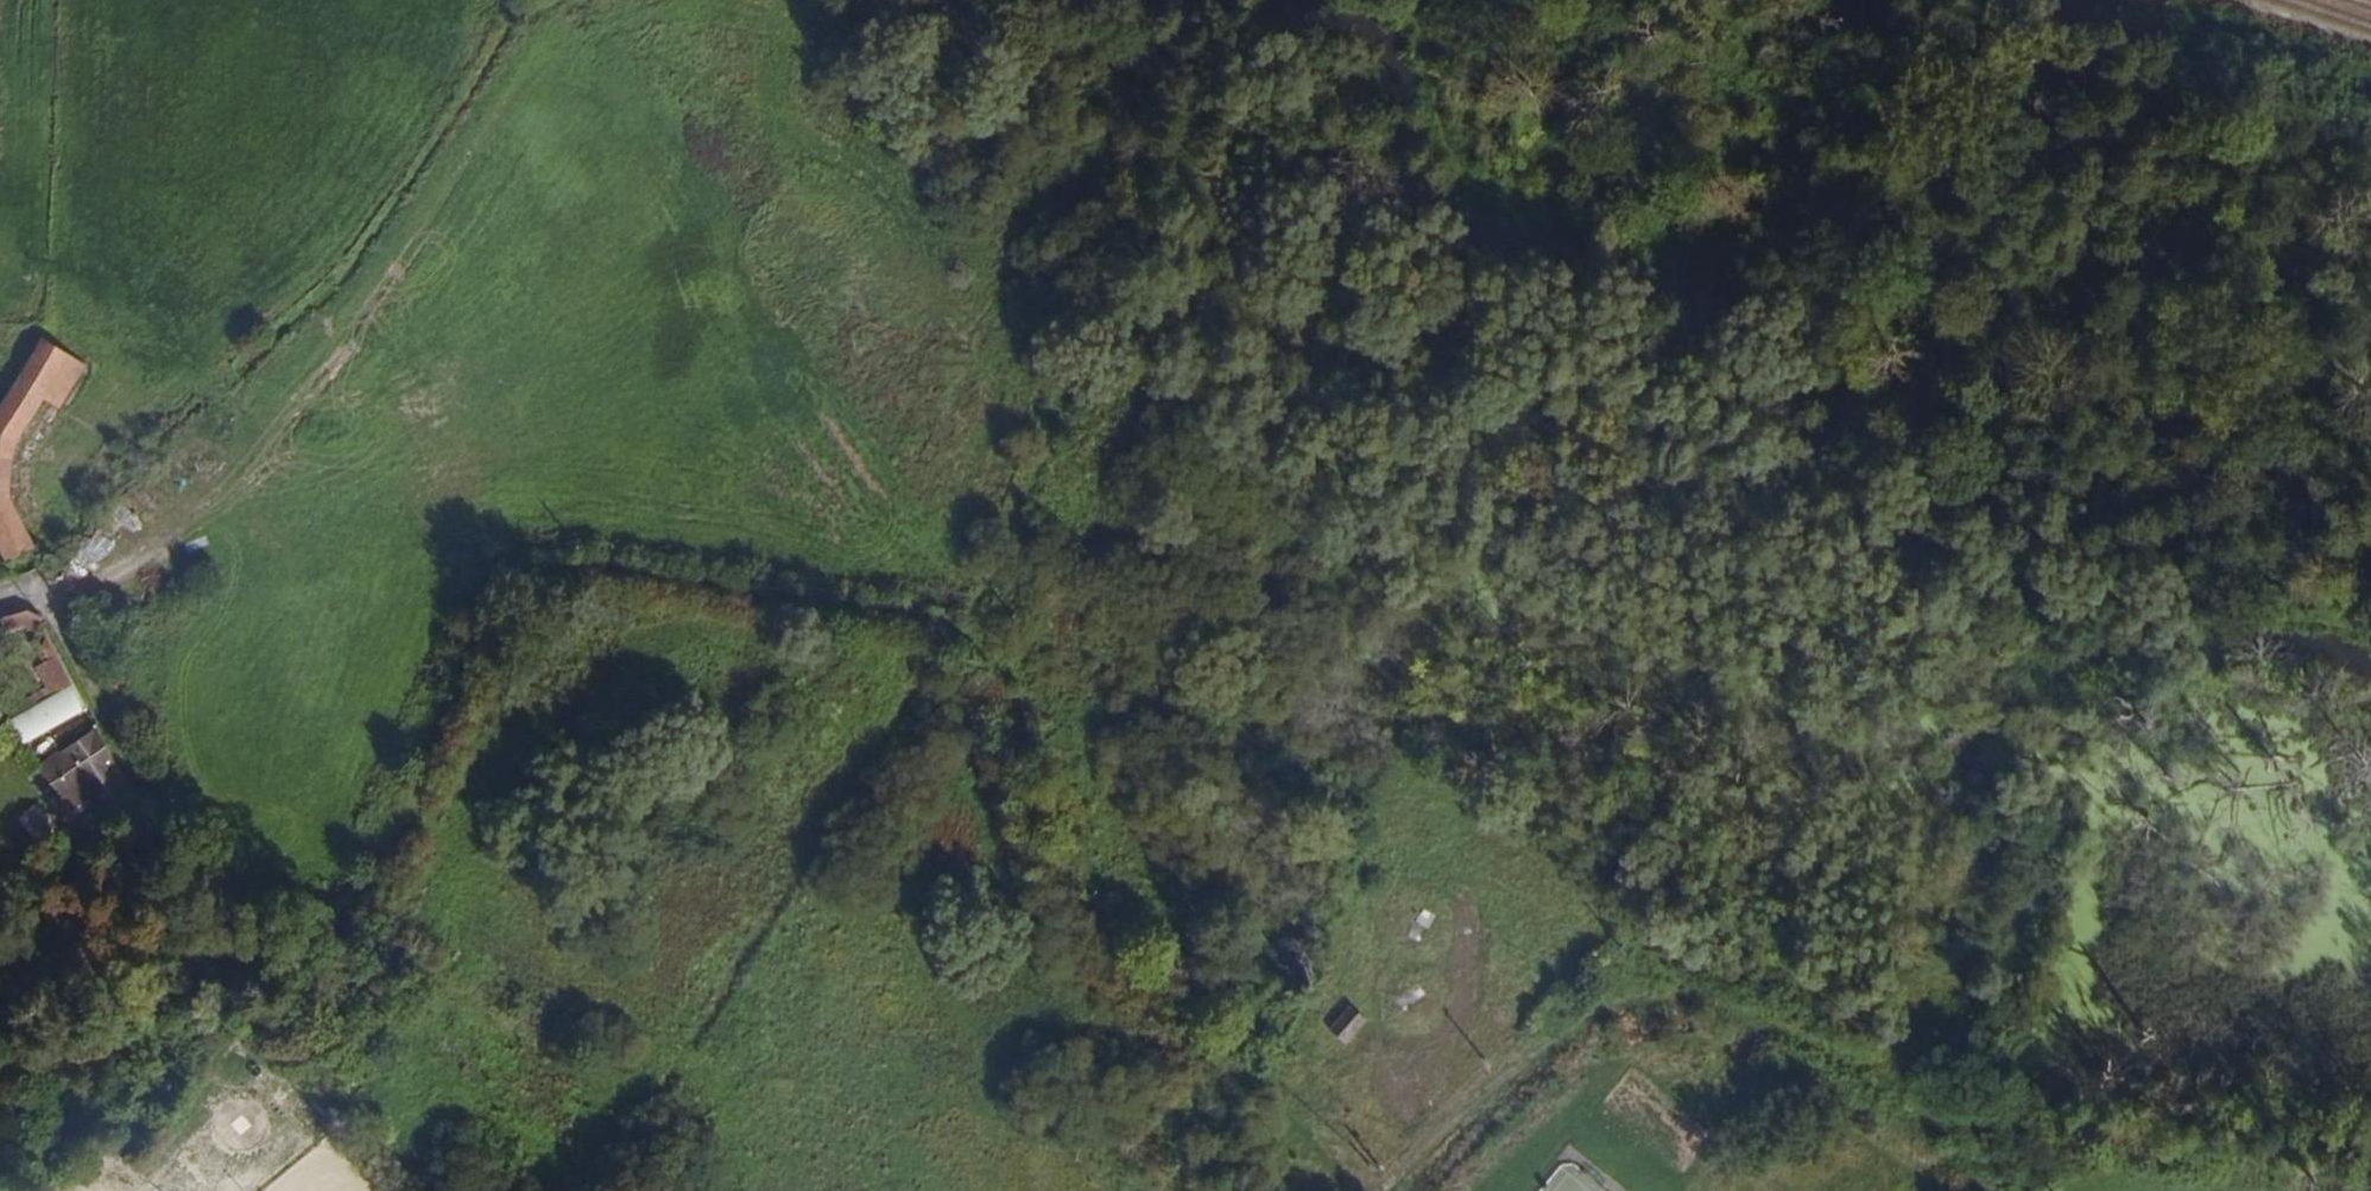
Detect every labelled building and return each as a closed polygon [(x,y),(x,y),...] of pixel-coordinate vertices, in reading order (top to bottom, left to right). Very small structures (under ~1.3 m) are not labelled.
[(2,277),(0,278),(0,303),(9,300),(2,277)] [(90,366),(45,339),(0,404),(0,548),(9,565),(36,554),(10,500),(17,439),(46,399),(60,411),(90,366)] [(74,684),(58,654),(34,667),(50,697),(74,684)] [(74,684),(50,697),(10,718),(24,745),(88,711),(74,684)] [(94,766),(108,754),(93,725),(34,766),(71,808),(106,782),(94,766)]
